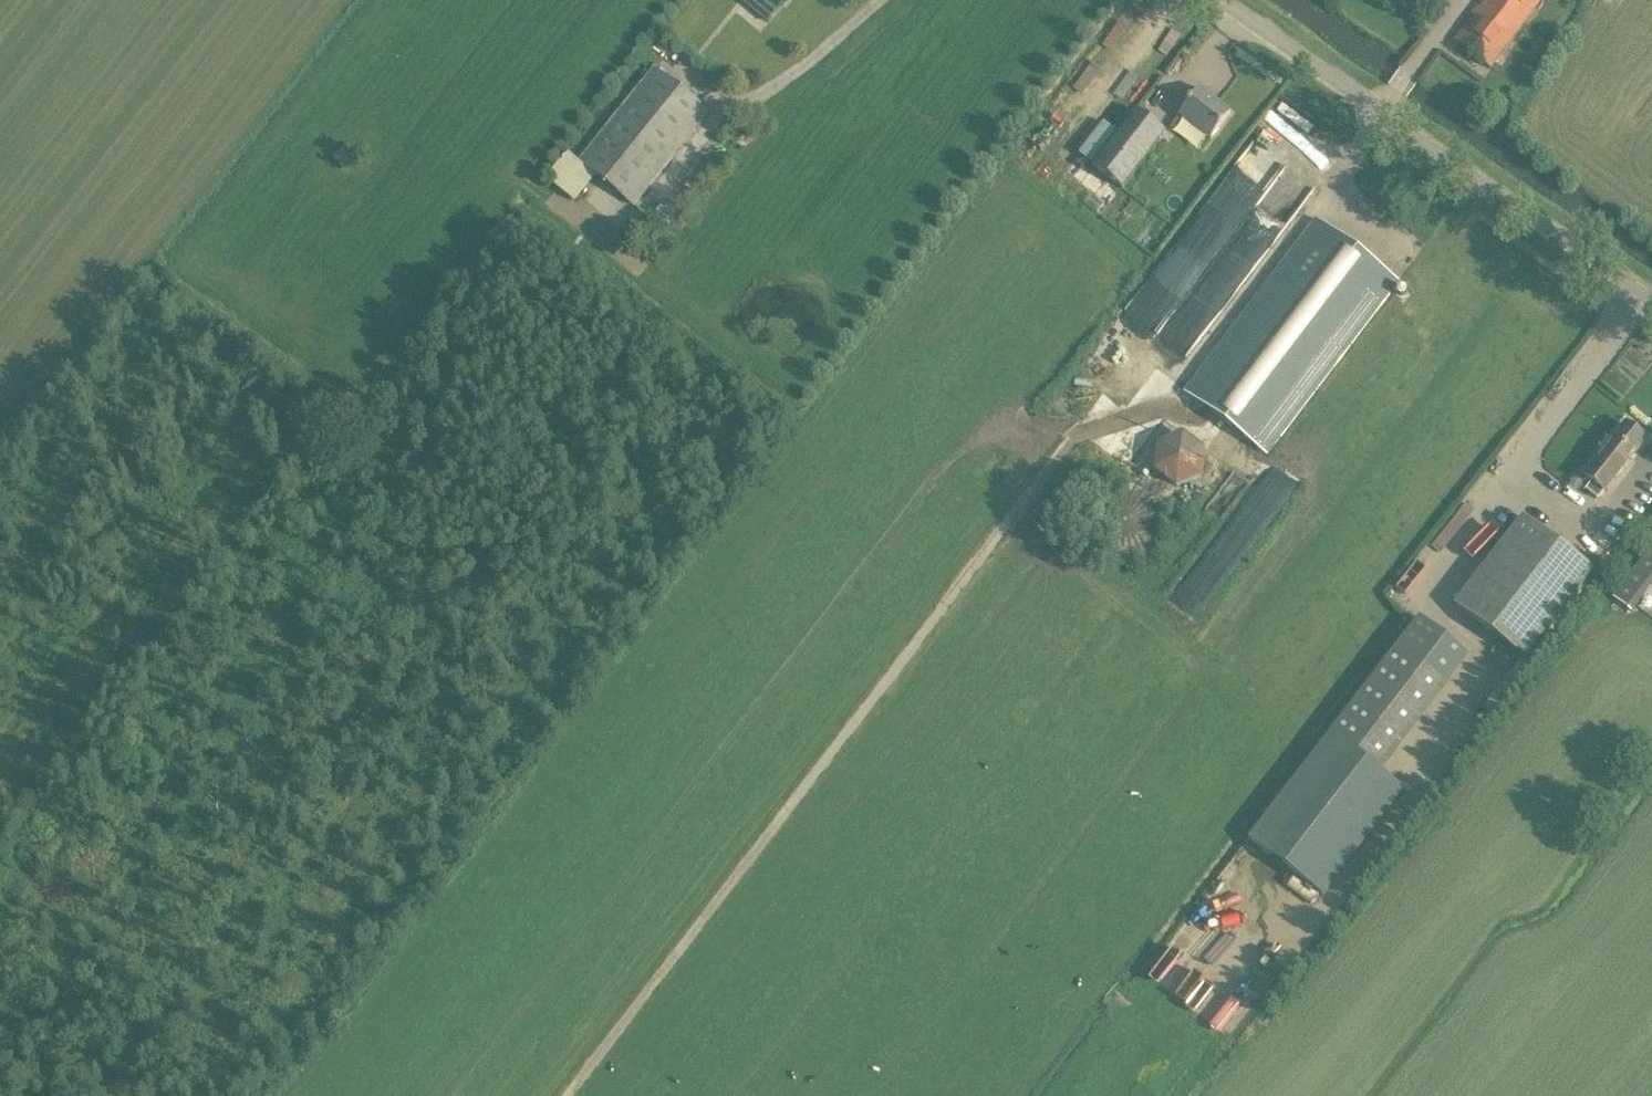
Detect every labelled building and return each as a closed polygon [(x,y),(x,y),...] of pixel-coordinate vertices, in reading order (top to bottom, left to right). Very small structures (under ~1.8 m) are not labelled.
[(745,2),(769,22),(787,0),(747,0),(745,2)] [(1541,0),(1485,0),(1454,41),(1490,68),(1541,0)] [(579,162),(633,206),(708,112),(654,68),(579,162)] [(1199,88),(1179,114),(1211,139),(1231,112),(1199,88)] [(1078,154),(1094,166),(1122,189),(1166,131),(1138,110),(1119,134),(1103,121),(1078,154)] [(1251,140),(1129,315),(1155,333),(1168,314),(1202,338),(1295,204),(1269,186),(1284,164),(1251,140)] [(1399,282),(1316,218),(1184,391),(1267,454),(1399,282)] [(1598,498),(1645,439),(1626,423),(1585,475),(1593,482),(1586,489),(1598,498)] [(1183,430),(1157,442),(1153,470),(1176,488),(1203,476),(1206,448),(1183,430)] [(1210,601),(1286,509),(1255,485),(1188,566),(1205,580),(1197,590),(1210,601)] [(1102,552),(1105,554),(1108,556),(1111,557),(1114,558),(1117,559),(1120,560),(1123,560),(1126,560),(1130,560),(1133,559),(1136,559),(1139,557),(1142,556),(1145,555),(1147,553),(1150,551),(1152,548),(1154,546),(1156,543),(1158,540),(1159,537),(1160,534),(1161,531),(1162,528),(1162,525),(1162,522),(1162,518),(1161,515),(1160,512),(1159,509),(1158,506),(1156,503),(1155,501),(1153,498),(1150,496),(1148,494),(1145,492),(1142,490),(1139,489),(1136,488),(1133,487),(1130,486),(1127,486),(1124,486),(1120,486),(1117,487),(1114,488),(1111,489),(1108,490),(1105,492),(1103,494),(1100,496),(1098,498),(1096,500),(1094,503),(1092,506),(1091,509),(1090,512),(1089,515),(1088,518),(1088,521),(1088,525),(1088,528),(1089,531),(1090,534),(1091,537),(1092,540),(1094,543),(1096,546),(1098,548),(1100,550),(1102,552)] [(1593,570),(1523,516),(1454,605),(1524,659),(1593,570)] [(1613,597),(1631,612),(1651,585),(1651,547),(1613,597)] [(1379,770),(1446,683),(1397,645),(1248,838),(1324,896),(1404,790),(1379,770)] [(1222,986),(1203,1014),(1215,1022),(1233,994),(1222,986)]
